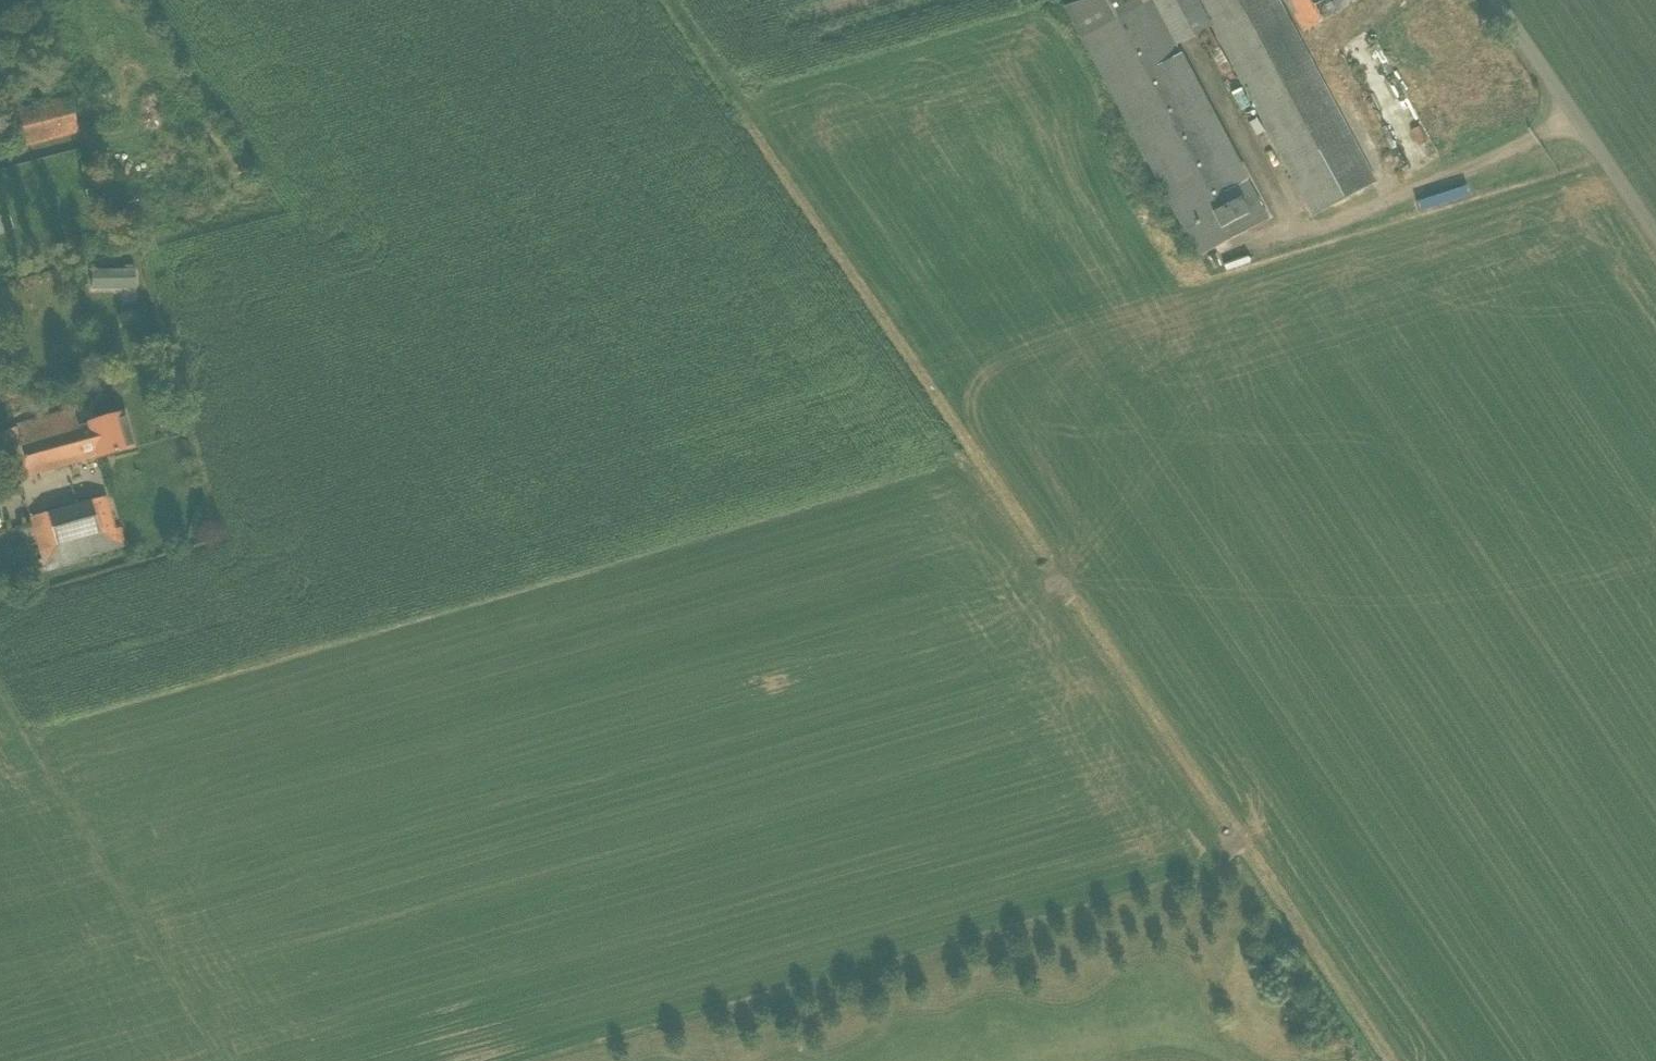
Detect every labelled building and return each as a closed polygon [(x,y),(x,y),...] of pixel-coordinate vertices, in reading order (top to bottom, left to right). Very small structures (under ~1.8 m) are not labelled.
[(1176,49),(1150,0),(1088,0),(1065,7),(1198,257),(1268,220),(1176,49)] [(1211,30),(1312,217),(1376,183),(1278,0),(1150,0),(1176,49),(1211,30)] [(1359,0),(1285,0),(1304,32),(1359,0)] [(80,132),(71,98),(3,116),(12,149),(80,132)] [(135,270),(92,271),(92,290),(135,289),(135,270)] [(133,449),(123,414),(91,423),(91,424),(79,427),(74,410),(61,414),(61,416),(0,433),(0,443),(11,482),(100,457),(100,458),(133,449)] [(125,546),(120,528),(116,529),(106,495),(31,517),(46,568),(125,546)]
